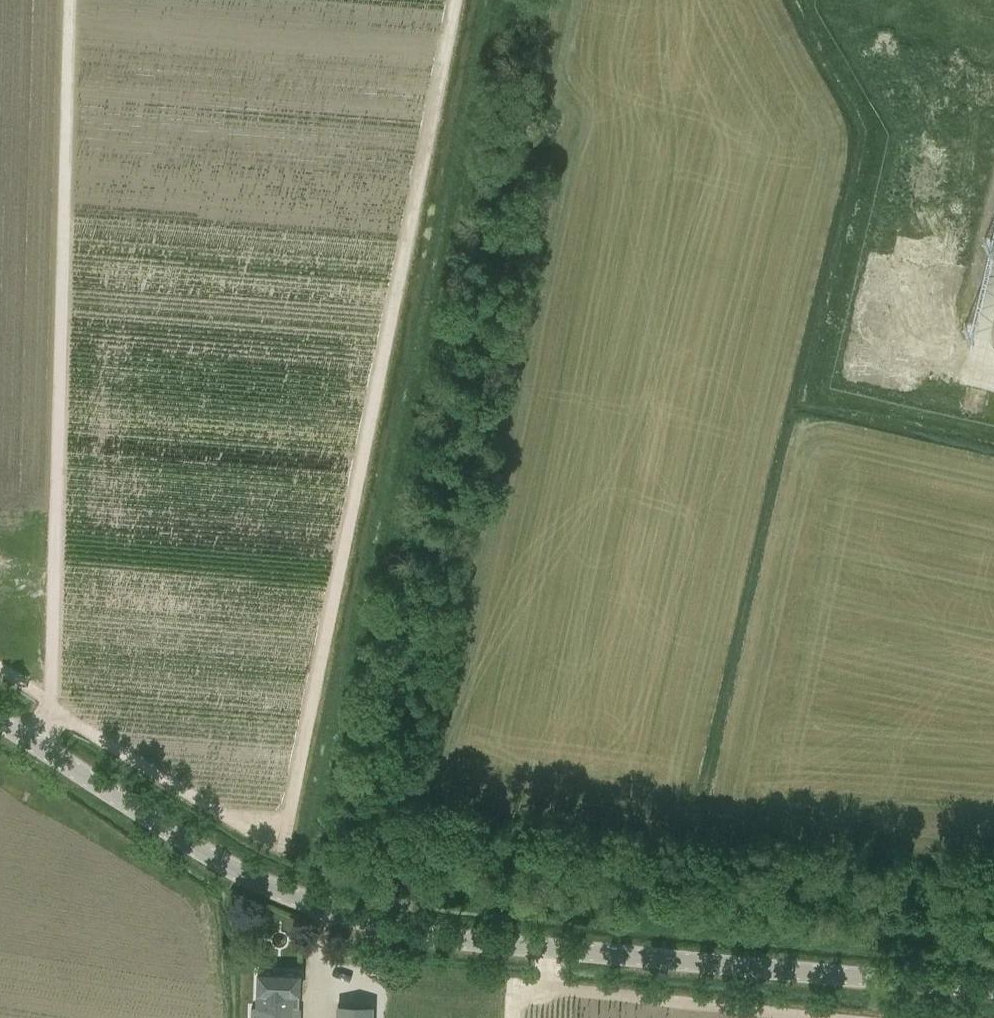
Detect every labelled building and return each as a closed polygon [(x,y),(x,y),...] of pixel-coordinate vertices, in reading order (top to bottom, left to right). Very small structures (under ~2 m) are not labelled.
[(257,1006),(252,1006),(252,1017),(257,1017),(299,1017),(300,973),(258,971),(257,1006)] [(337,1005),(337,1017),(372,1017),(373,1006),(337,1005)]
